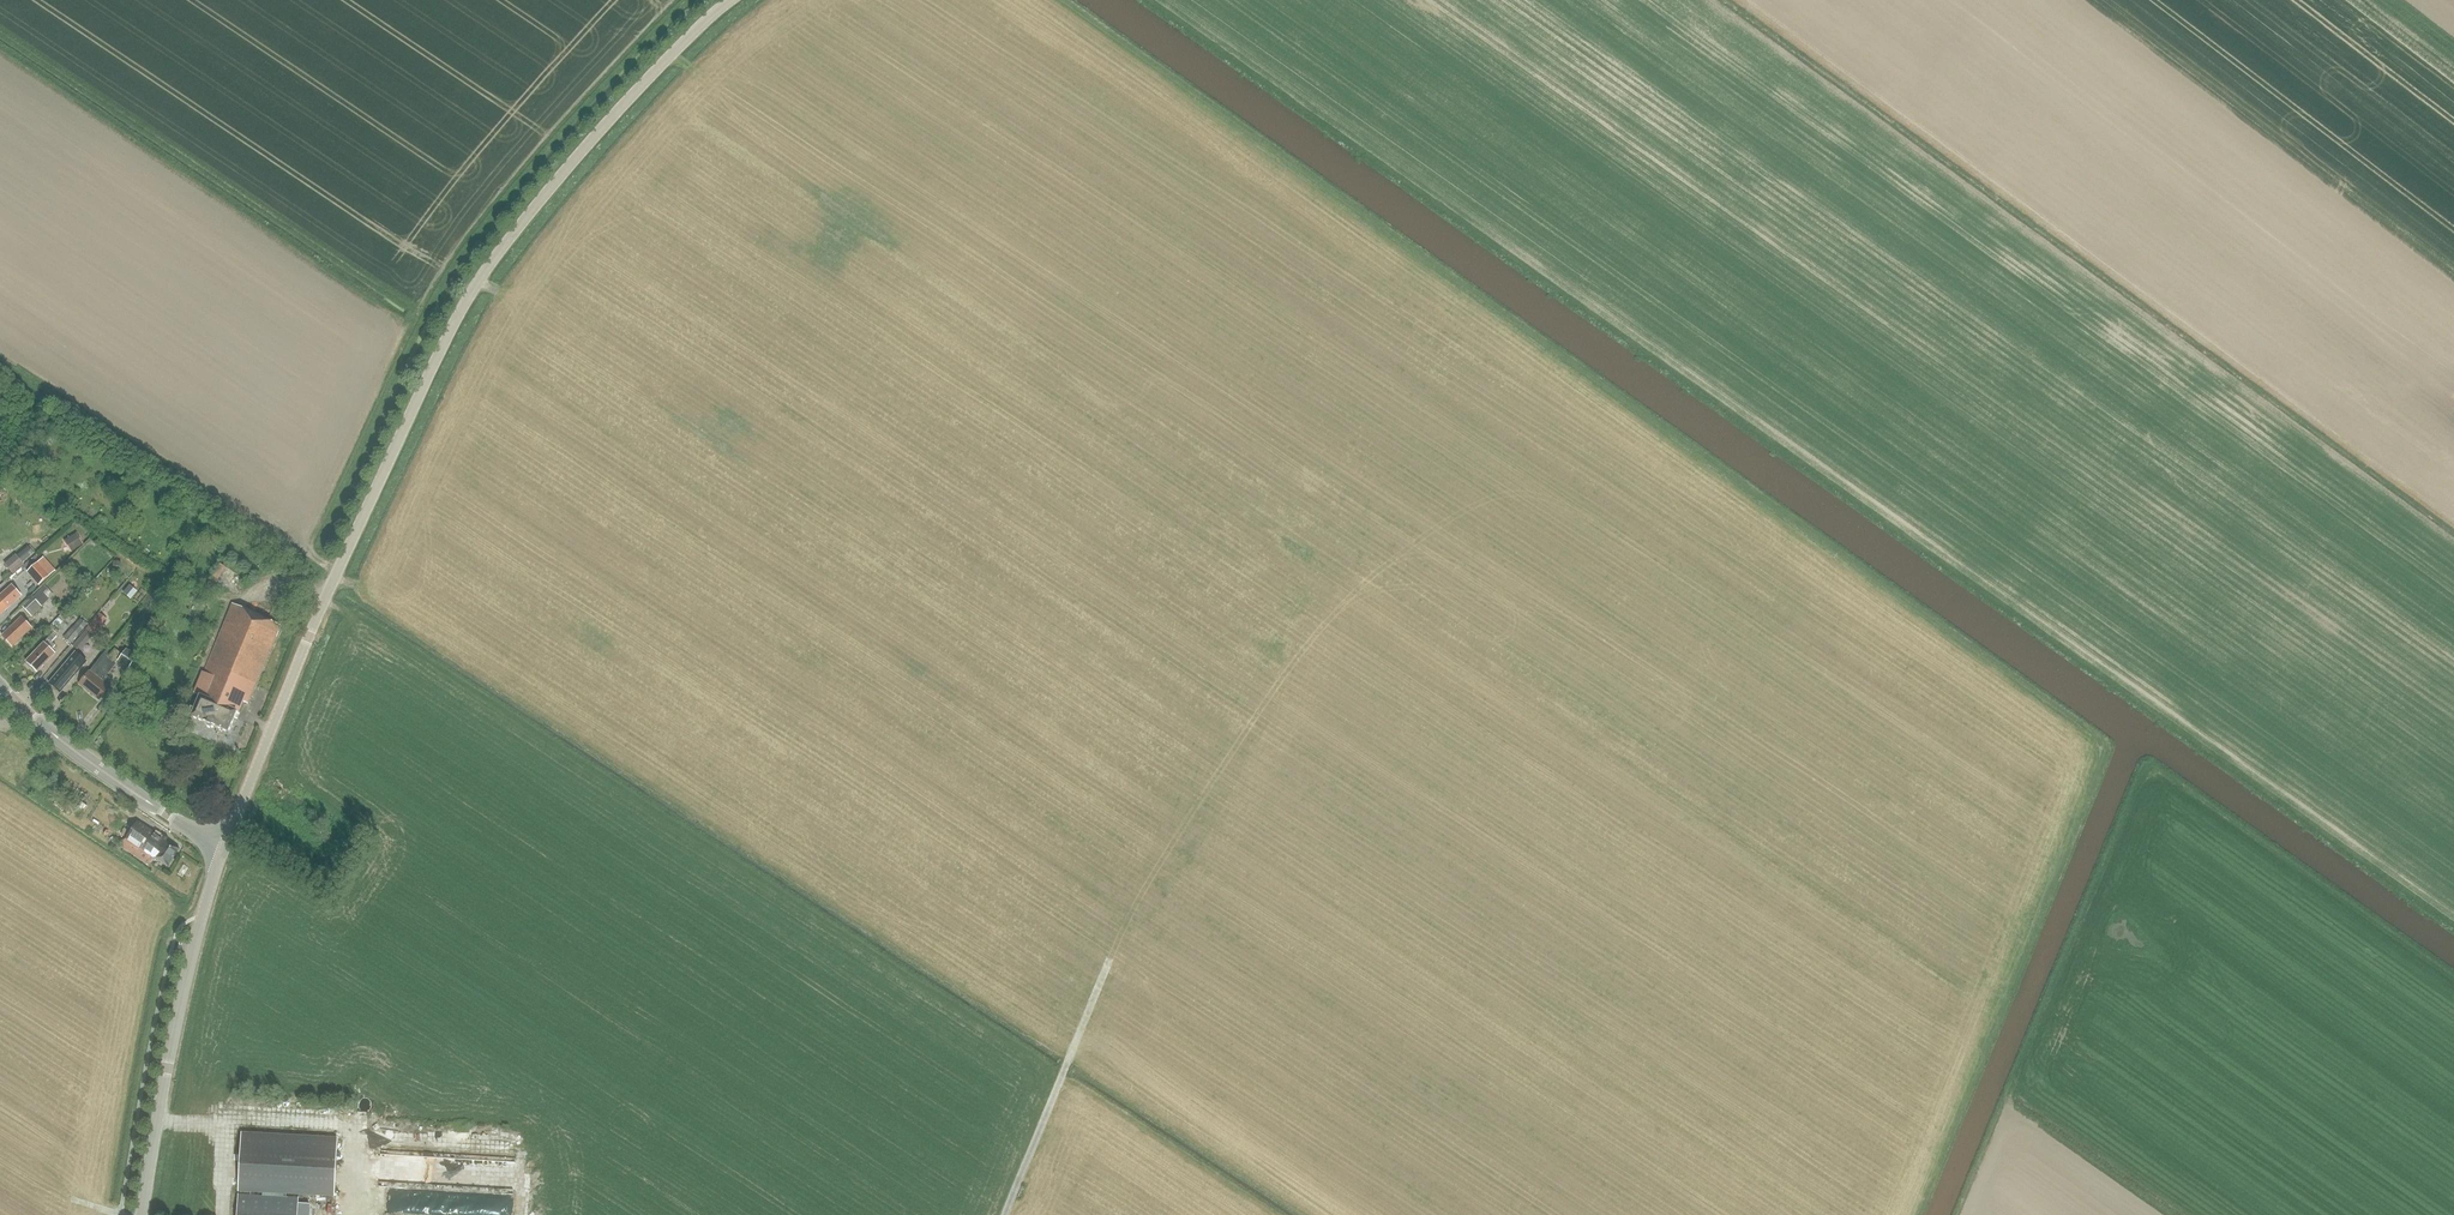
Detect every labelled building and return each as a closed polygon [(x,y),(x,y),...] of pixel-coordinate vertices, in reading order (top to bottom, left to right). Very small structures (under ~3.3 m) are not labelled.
[(72,551),(83,544),(76,533),(65,540),(72,551)] [(3,565),(13,575),(35,556),(33,553),(35,551),(29,545),(27,547),(26,546),(16,555),(15,555),(3,565)] [(50,576),(38,562),(27,572),(39,586),(50,576)] [(2,594),(0,595),(0,616),(21,596),(11,585),(2,594)] [(32,616),(42,606),(33,597),(23,606),(32,616)] [(251,701),(283,627),(233,604),(200,684),(203,686),(202,695),(193,717),(206,722),(207,727),(213,729),(218,727),(229,732),(238,712),(240,712),(246,699),(251,701)] [(86,629),(93,635),(95,637),(108,621),(100,613),(86,629)] [(13,647),(33,628),(21,616),(1,635),(13,647)] [(71,644),(87,625),(80,619),(64,638),(71,644)] [(79,651),(93,635),(86,629),(72,645),(79,651)] [(37,673),(55,653),(52,650),(55,647),(51,643),(56,638),(52,634),(26,662),(37,673)] [(128,648),(119,661),(130,669),(139,656),(137,655),(141,650),(136,646),(132,651),(128,648)] [(91,672),(80,684),(92,694),(95,691),(102,697),(109,688),(106,685),(110,680),(106,677),(116,665),(112,663),(121,652),(115,648),(107,659),(103,655),(90,671),(91,672)] [(64,666),(49,684),(60,694),(75,676),(74,675),(78,670),(79,671),(86,662),(75,653),(68,662),(65,666),(64,666)] [(137,718),(147,704),(134,695),(124,708),(137,718)] [(155,857),(155,858),(168,867),(180,849),(167,840),(166,841),(138,822),(127,839),(155,857)] [(374,1131),(374,1112),(331,1111),(331,1120),(319,1119),(319,1111),(301,1111),(301,1116),(310,1116),(310,1131),(374,1131)] [(338,1137),(241,1132),(238,1192),(286,1194),(286,1196),(299,1197),(299,1195),(335,1197),(338,1137)] [(511,1158),(512,1140),(463,1139),(463,1146),(471,1146),(471,1157),(511,1158)]
